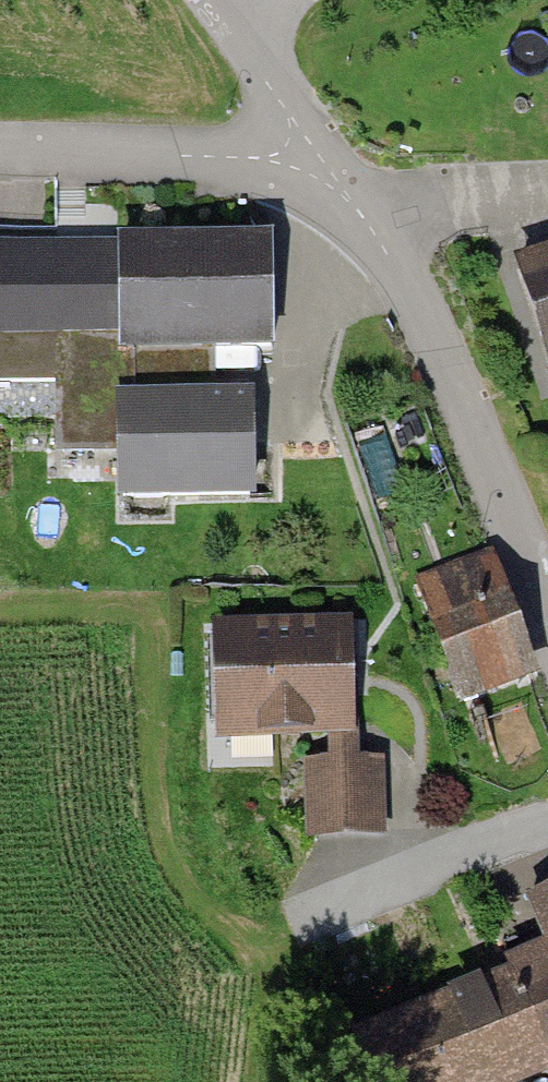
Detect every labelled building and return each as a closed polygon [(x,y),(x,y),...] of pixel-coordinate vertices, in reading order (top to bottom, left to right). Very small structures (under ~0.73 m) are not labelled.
[(271,348),(270,239),(122,240),(122,246),(0,247),(0,381),(56,381),(57,426),(122,426),(121,404),(136,403),(136,349),(160,349),(271,348)] [(547,355),(547,260),(520,269),(547,355)] [(123,496),(251,495),(250,401),(160,402),(160,349),(136,349),(136,403),(121,404),(122,426),(123,496)] [(416,579),(455,696),(529,672),(490,554),(416,579)] [(223,633),(226,729),(344,725),(341,630),(223,633)] [(377,762),(309,764),(311,831),(380,829),(377,762)] [(533,901),(547,939),(547,894),(533,901)] [(513,965),(518,974),(547,1048),(547,952),(513,965)] [(518,974),(357,1040),(374,1081),(498,1081),(547,1061),(547,1048),(518,974)]
